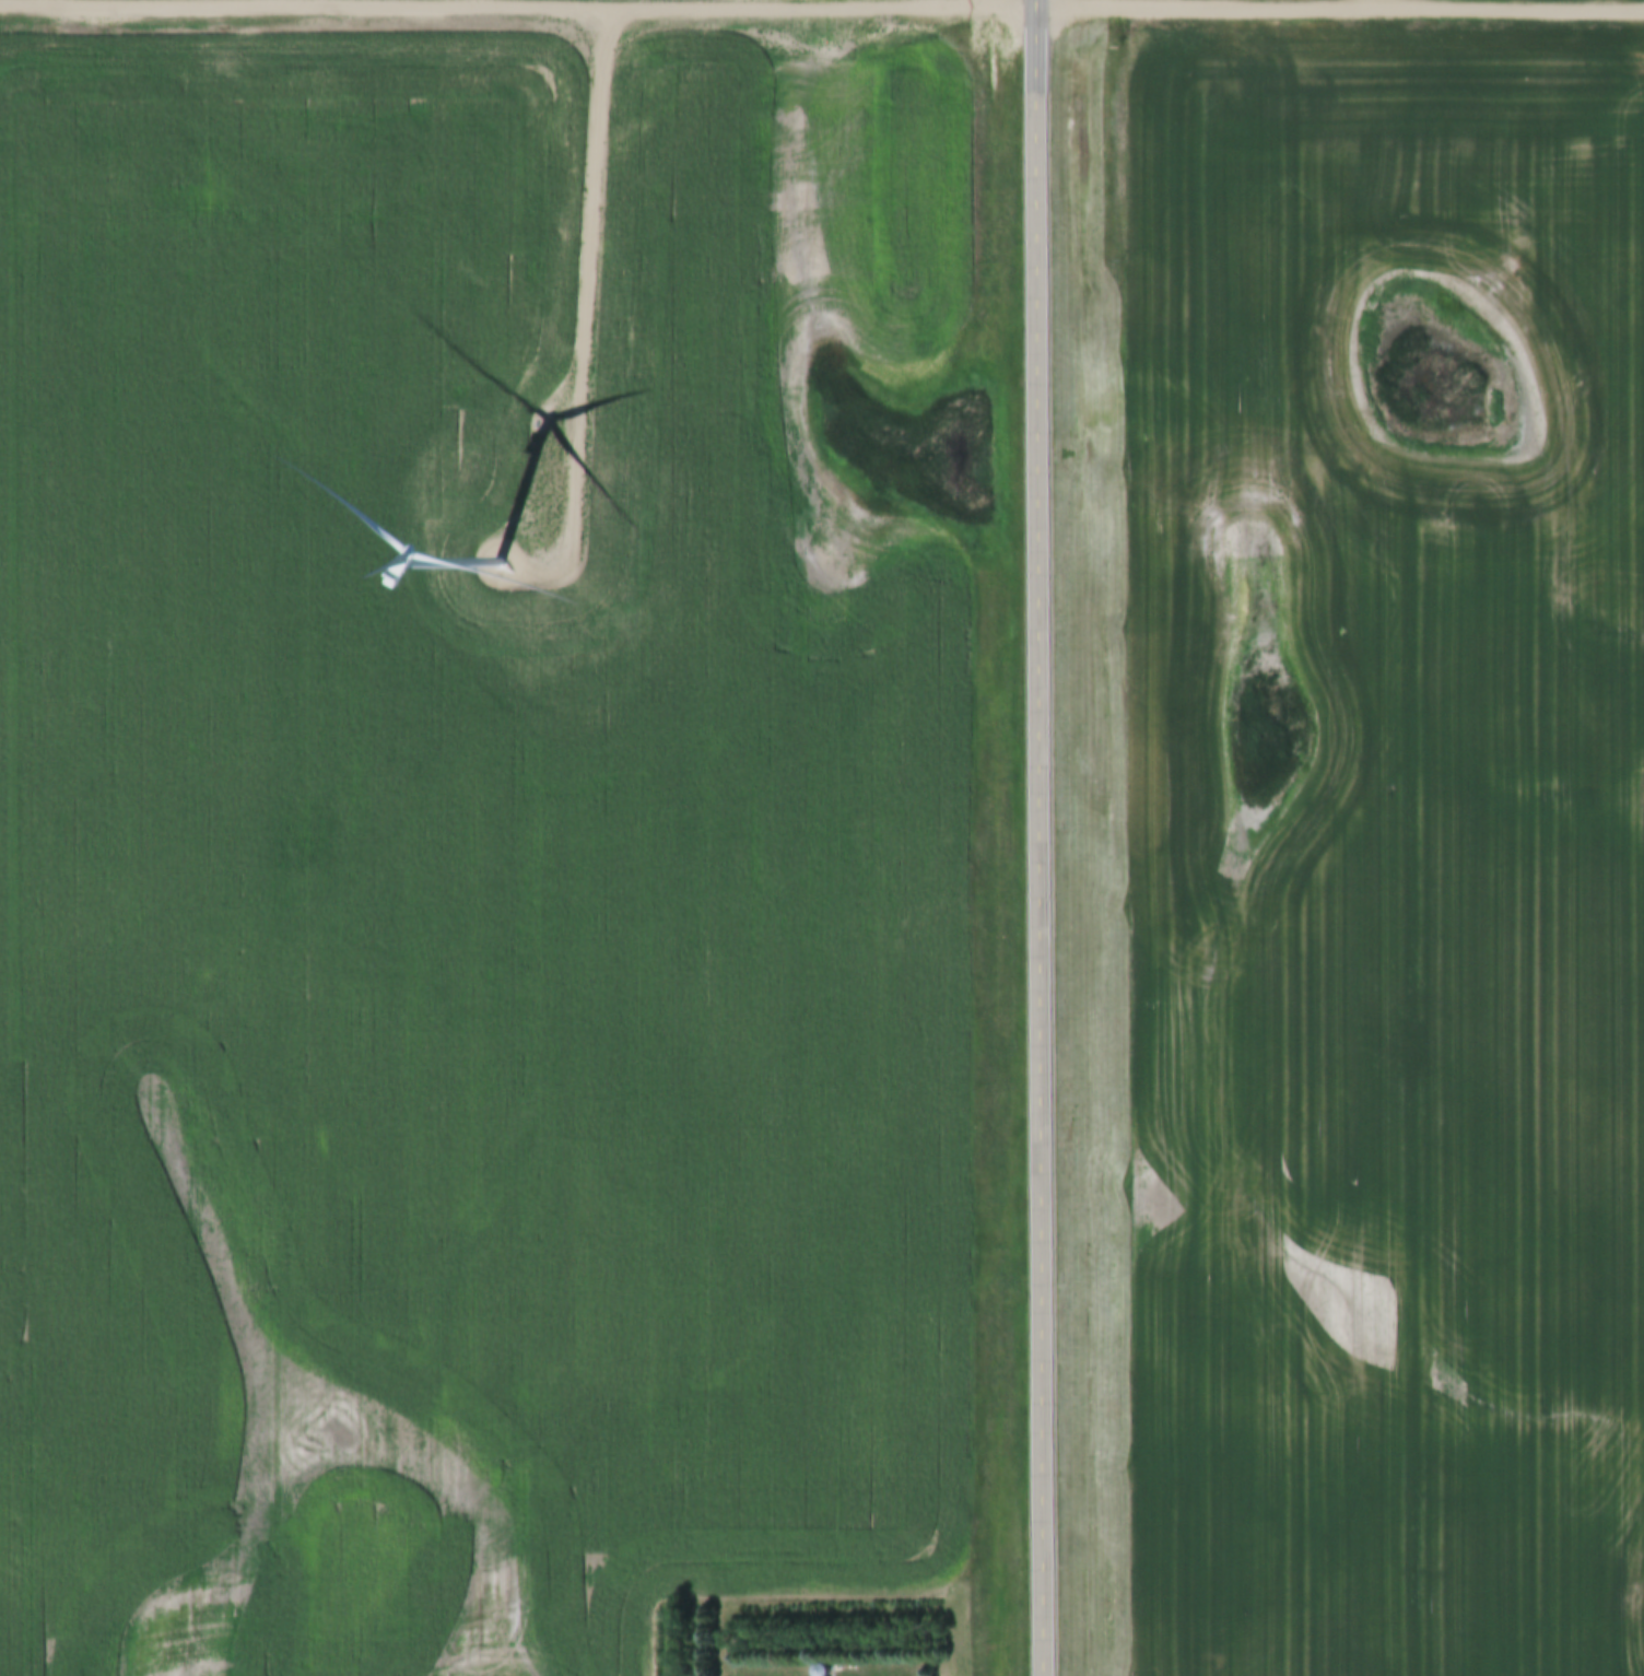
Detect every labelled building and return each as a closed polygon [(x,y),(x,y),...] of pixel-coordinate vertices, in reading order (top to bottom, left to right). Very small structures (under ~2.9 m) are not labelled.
[(829,1672),(826,1665),(821,1663),(815,1664),(812,1671),(814,1675),(827,1675),(829,1672)]
